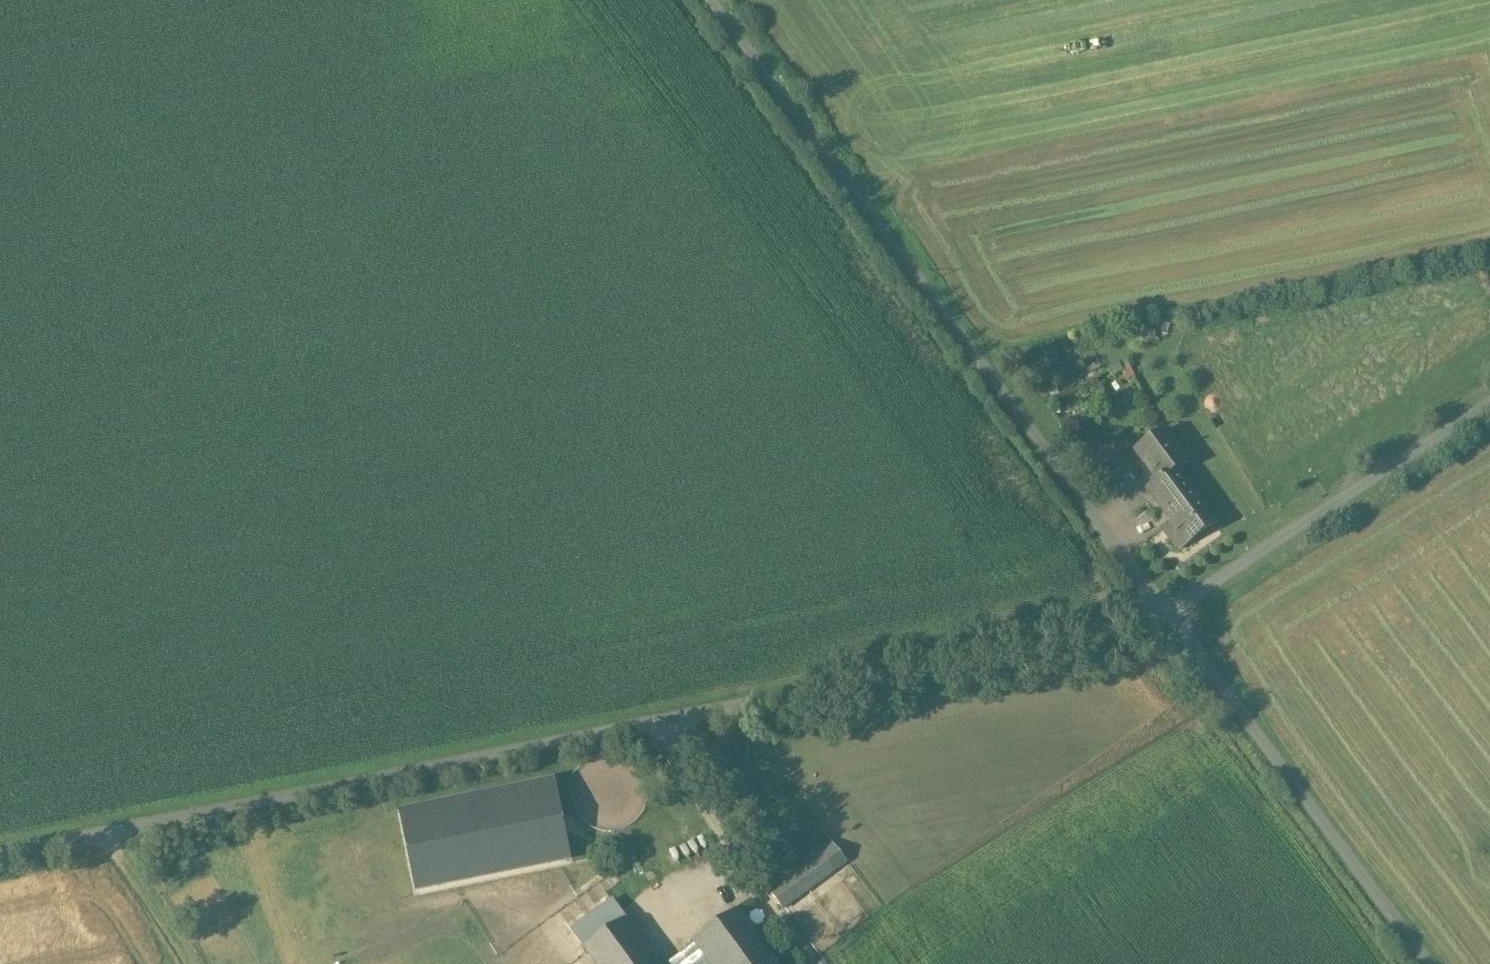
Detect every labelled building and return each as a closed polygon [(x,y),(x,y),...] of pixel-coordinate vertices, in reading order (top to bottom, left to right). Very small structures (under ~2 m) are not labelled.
[(1166,428),(1137,450),(1160,479),(1177,467),(1188,459),(1166,428)] [(1177,467),(1160,479),(1148,488),(1173,521),(1170,522),(1177,531),(1180,529),(1189,542),(1217,521),(1177,467)] [(554,784),(401,814),(416,890),(570,860),(554,784)] [(820,850),(768,890),(784,911),(836,871),(820,850)] [(573,931),(589,952),(627,924),(612,903),(573,931)] [(696,943),(712,963),(776,963),(739,913),(696,943)] [(627,924),(589,952),(597,963),(657,963),(627,924)] [(696,943),(668,963),(712,963),(696,943)]
